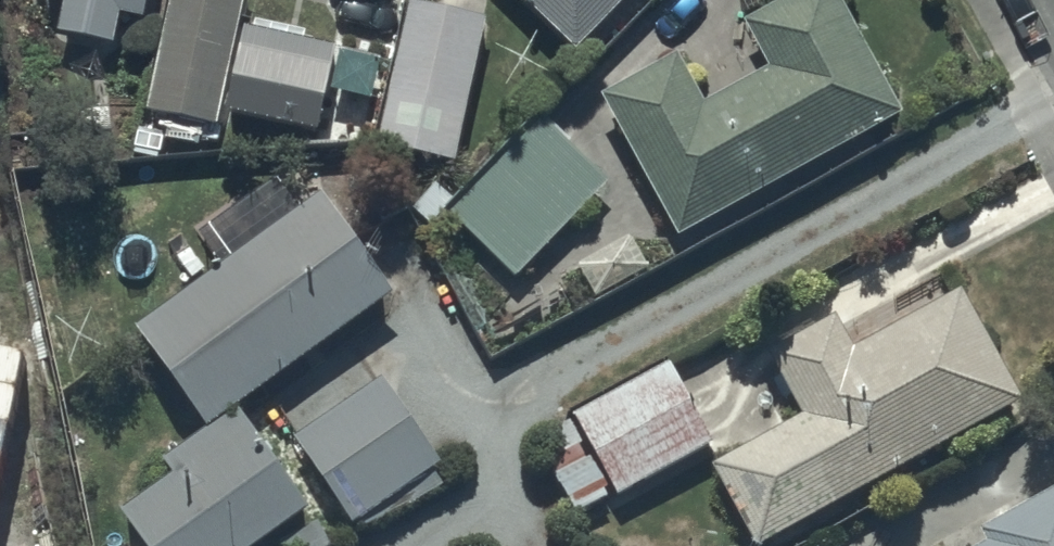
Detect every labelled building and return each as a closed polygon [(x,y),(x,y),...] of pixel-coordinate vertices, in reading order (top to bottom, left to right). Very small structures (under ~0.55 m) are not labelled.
[(57,26),(114,37),(120,4),(144,8),(146,0),(62,0),(57,26)] [(148,103),(143,102),(137,130),(191,142),(197,116),(218,120),(244,0),(171,0),(148,103)] [(436,0),(405,0),(376,138),(460,156),(491,12),(436,0)] [(619,0),(529,0),(577,45),(619,0)] [(846,0),(763,0),(744,11),(771,58),(702,97),(675,47),(600,89),(680,232),(905,106),(846,0)] [(336,40),(246,19),(227,102),(317,123),(336,40)] [(540,109),(447,205),(516,271),(609,175),(540,109)] [(397,286),(323,183),(297,200),(279,175),(200,232),(219,258),(135,318),(210,421),(397,286)] [(758,538),(1023,392),(961,279),(852,339),(835,307),(768,343),(803,407),(713,456),(758,538)] [(610,476),(618,491),(716,435),(670,354),(573,410),(590,441),(551,463),(571,498),(610,476)] [(381,370),(293,429),(352,521),(357,518),(360,524),(439,482),(430,466),(441,459),(381,370)] [(308,499),(243,409),(209,434),(202,424),(162,452),(172,466),(118,505),(148,545),(242,545),(308,499)] [(978,522),(987,538),(973,545),(1053,545),(1053,480),(978,522)]
